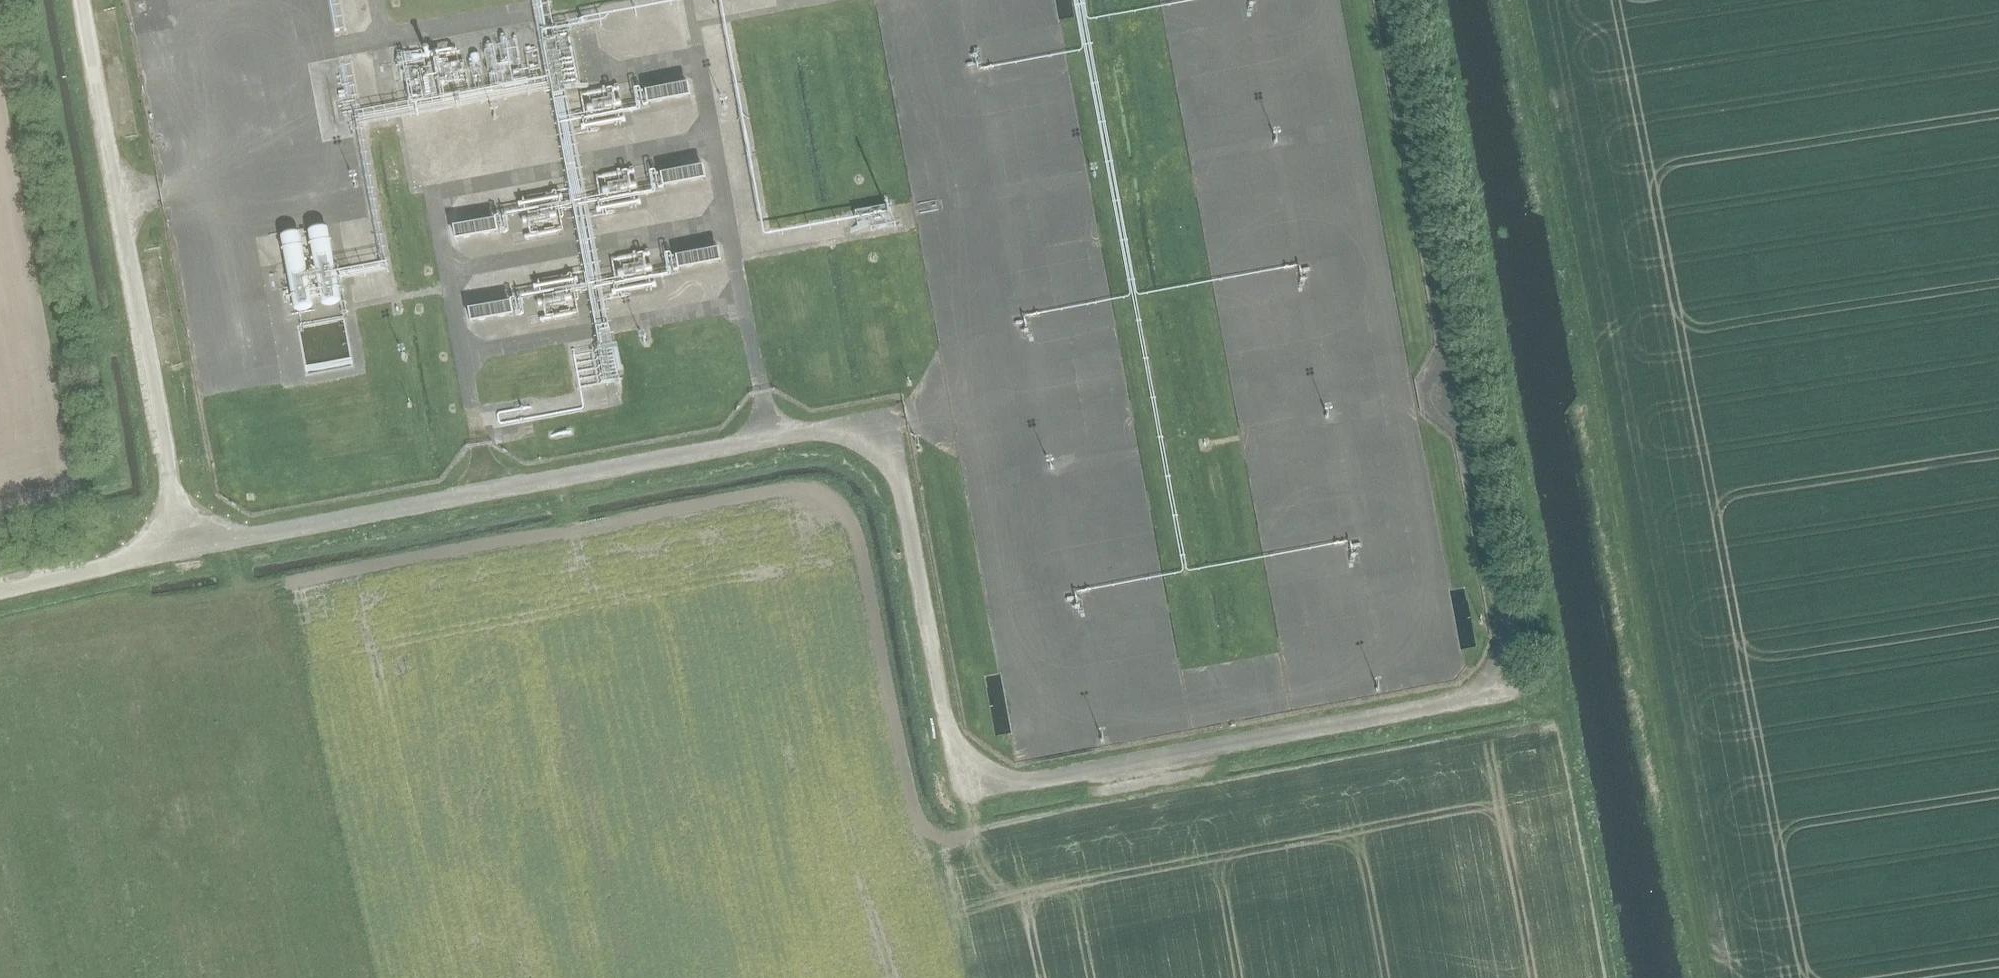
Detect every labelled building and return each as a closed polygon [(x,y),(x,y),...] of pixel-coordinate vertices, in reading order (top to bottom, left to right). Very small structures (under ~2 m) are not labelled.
[(318,228),(295,232),(307,310),(328,306),(327,297),(349,293),(346,272),(325,275),(318,228)]
